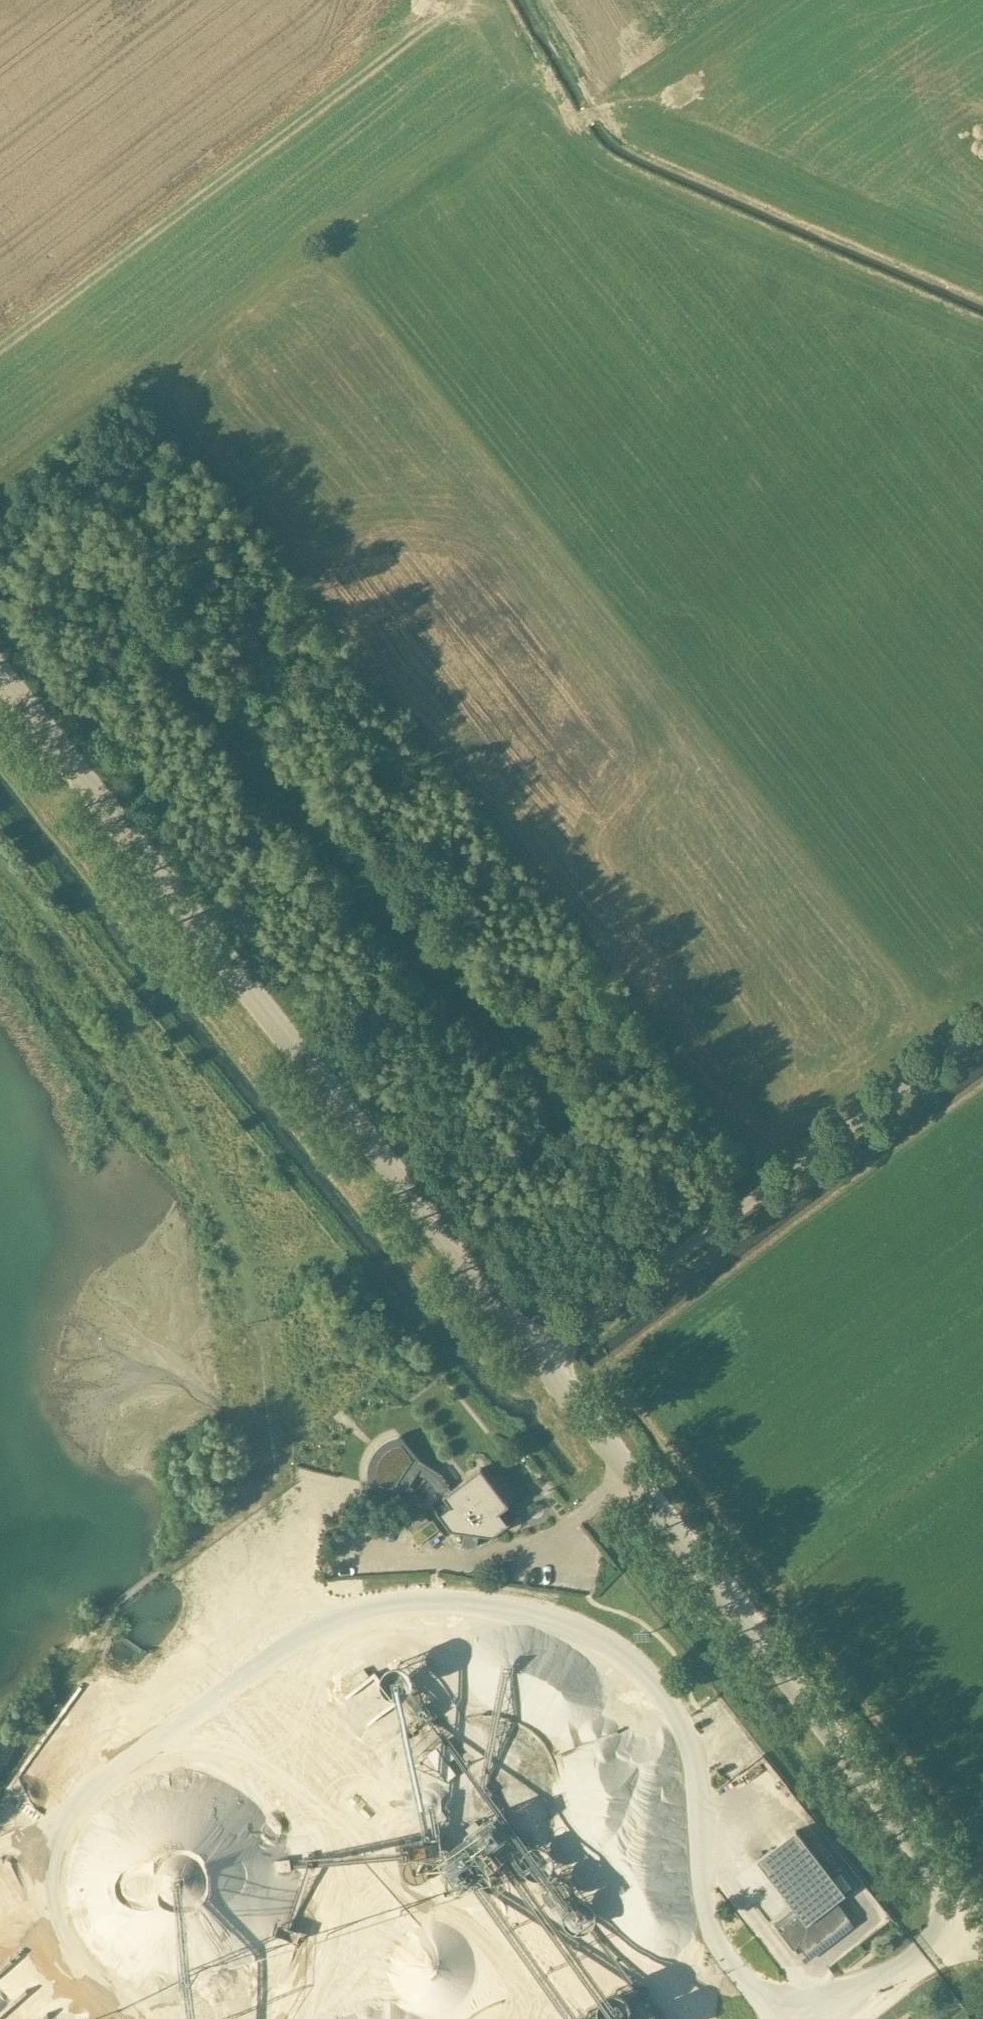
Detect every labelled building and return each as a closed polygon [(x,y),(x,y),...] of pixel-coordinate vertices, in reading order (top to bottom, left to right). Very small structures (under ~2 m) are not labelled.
[(376,1468),(376,1475),(378,1481),(396,1486),(397,1484),(403,1488),(407,1490),(418,1473),(419,1471),(431,1478),(444,1496),(443,1496),(444,1497),(447,1501),(436,1509),(433,1504),(432,1505),(451,1530),(464,1532),(463,1544),(477,1546),(479,1534),(493,1536),(518,1517),(517,1516),(513,1519),(509,1522),(502,1512),(505,1509),(509,1506),(481,1468),(452,1490),(449,1492),(436,1474),(413,1459),(402,1444),(395,1445),(389,1448),(384,1452),(380,1457),(378,1462),(376,1468)] [(444,1740),(426,1750),(444,1780),(456,1773),(448,1760),(454,1757),(444,1740)] [(851,1921),(836,1903),(845,1895),(796,1831),(758,1862),(798,1913),(778,1928),(794,1950),(799,1946),(807,1955),(851,1921)]
